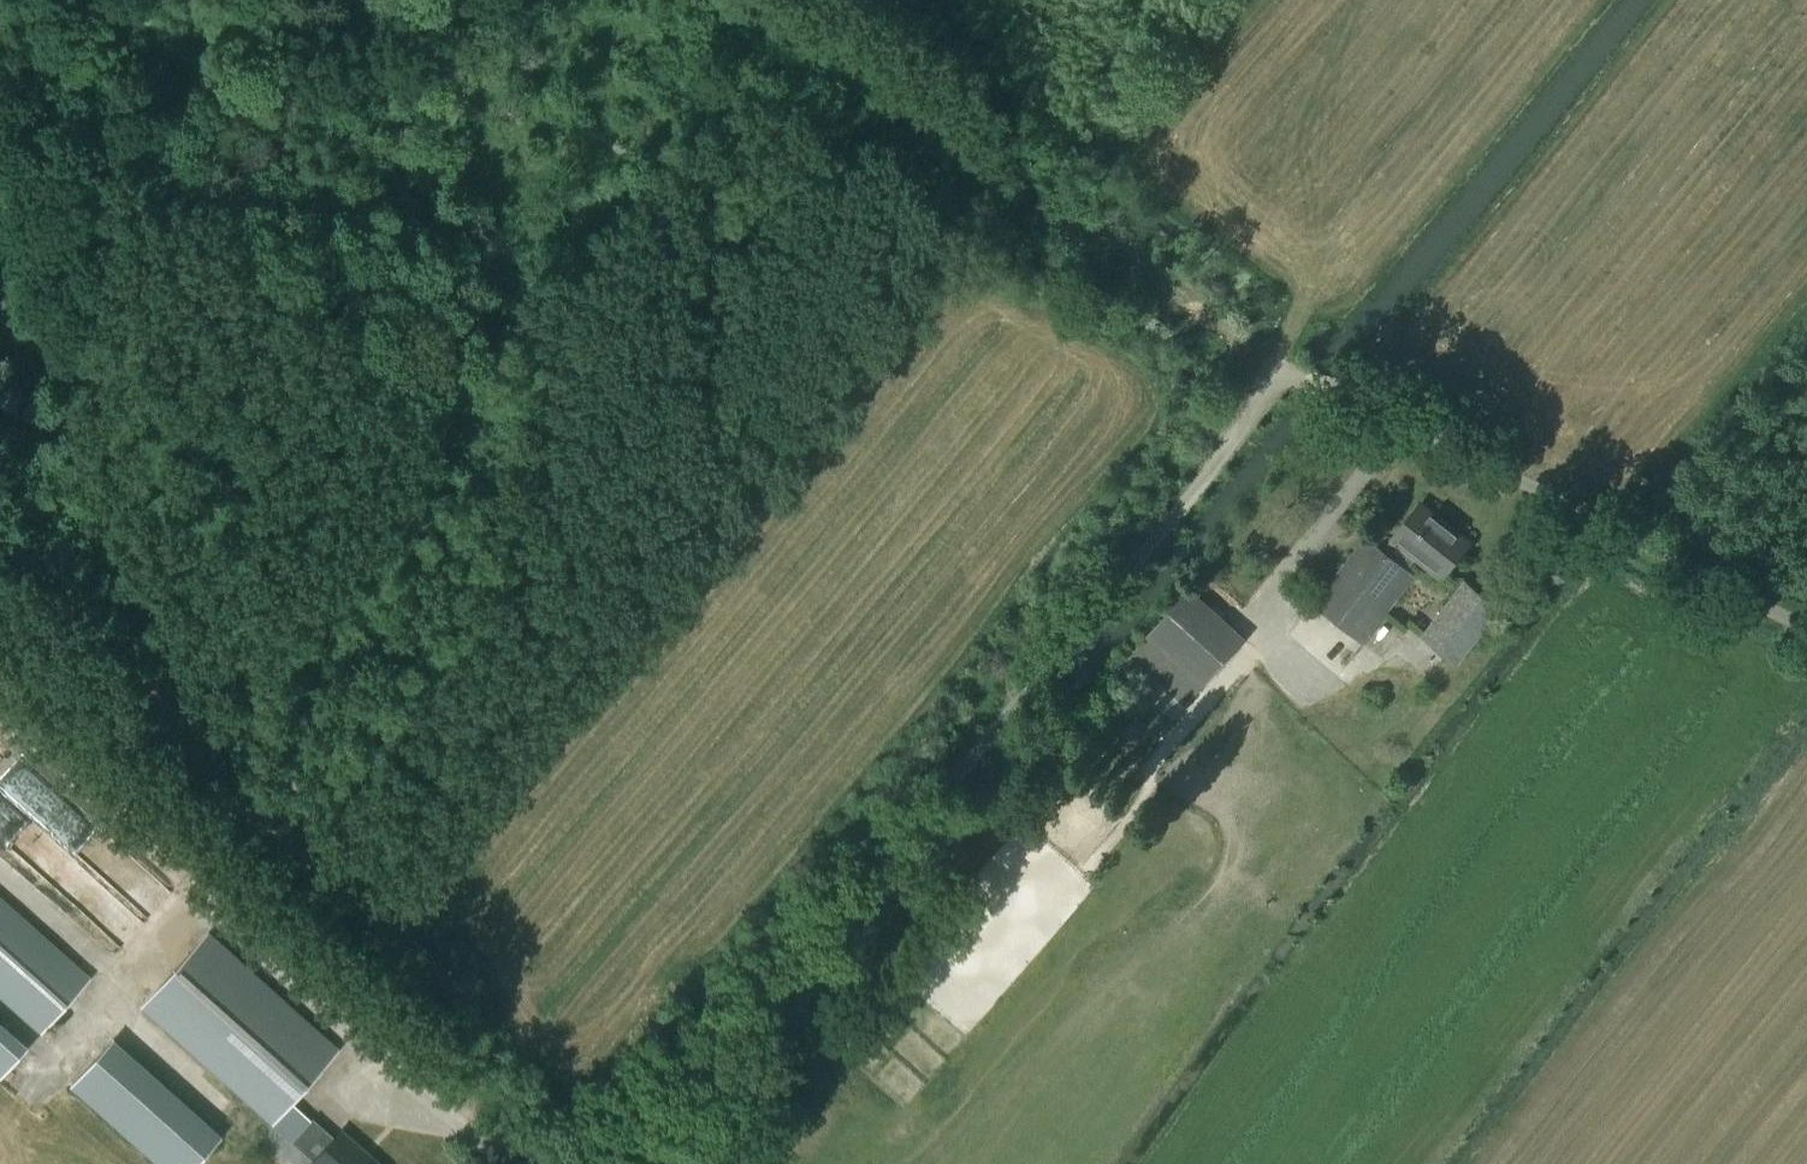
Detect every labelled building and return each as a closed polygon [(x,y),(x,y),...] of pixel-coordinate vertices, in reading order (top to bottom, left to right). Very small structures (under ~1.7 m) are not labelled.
[(1442,578),(1470,542),(1420,503),(1383,551),(1366,538),(1314,604),(1363,643),(1415,576),(1406,570),(1416,558),(1442,578)] [(1457,664),(1500,610),(1466,583),(1424,637),(1457,664)] [(1110,678),(1167,729),(1247,640),(1190,589),(1110,678)] [(1131,745),(1131,744),(1130,738),(1129,734),(1124,727),(1117,723),(1113,721),(1108,720),(1100,721),(1096,723),(1091,727),(1088,731),(1086,735),(1084,743),(1085,751),(1087,756),(1090,760),(1097,765),(1102,767),(1107,767),(1116,766),(1123,761),(1129,754),(1131,745)] [(89,979),(0,900),(0,997),(41,1033),(89,979)] [(271,1125),(338,1051),(208,934),(141,1009),(242,1100),(271,1125)] [(0,1028),(0,1069),(21,1047),(0,1028)] [(68,1075),(164,1163),(182,1163),(218,1125),(112,1028),(68,1075)] [(291,1143),(312,1162),(311,1163),(376,1163),(339,1131),(333,1139),(312,1120),(291,1143)]
